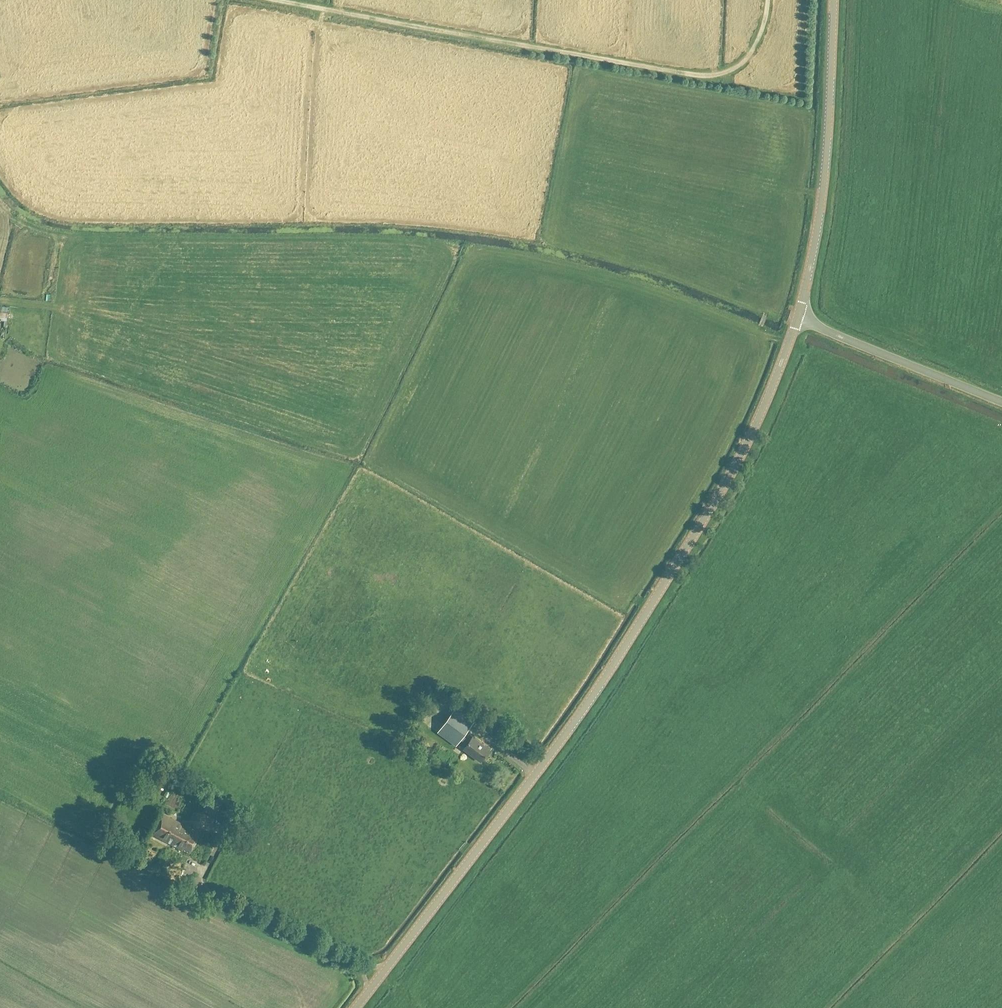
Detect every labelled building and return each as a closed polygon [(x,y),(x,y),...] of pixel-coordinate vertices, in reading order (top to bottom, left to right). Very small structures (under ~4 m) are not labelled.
[(483,14),(481,25),(491,27),(493,16),(483,14)] [(425,721),(438,699),(431,695),(418,717),(425,721)] [(454,708),(436,733),(455,746),(458,742),(462,737),(473,722),(454,708)] [(462,737),(458,742),(465,747),(463,750),(480,762),(489,750),(472,737),(469,741),(462,737)] [(218,800),(206,793),(198,808),(210,814),(218,800)] [(189,854),(199,834),(163,815),(152,835),(189,854)]
